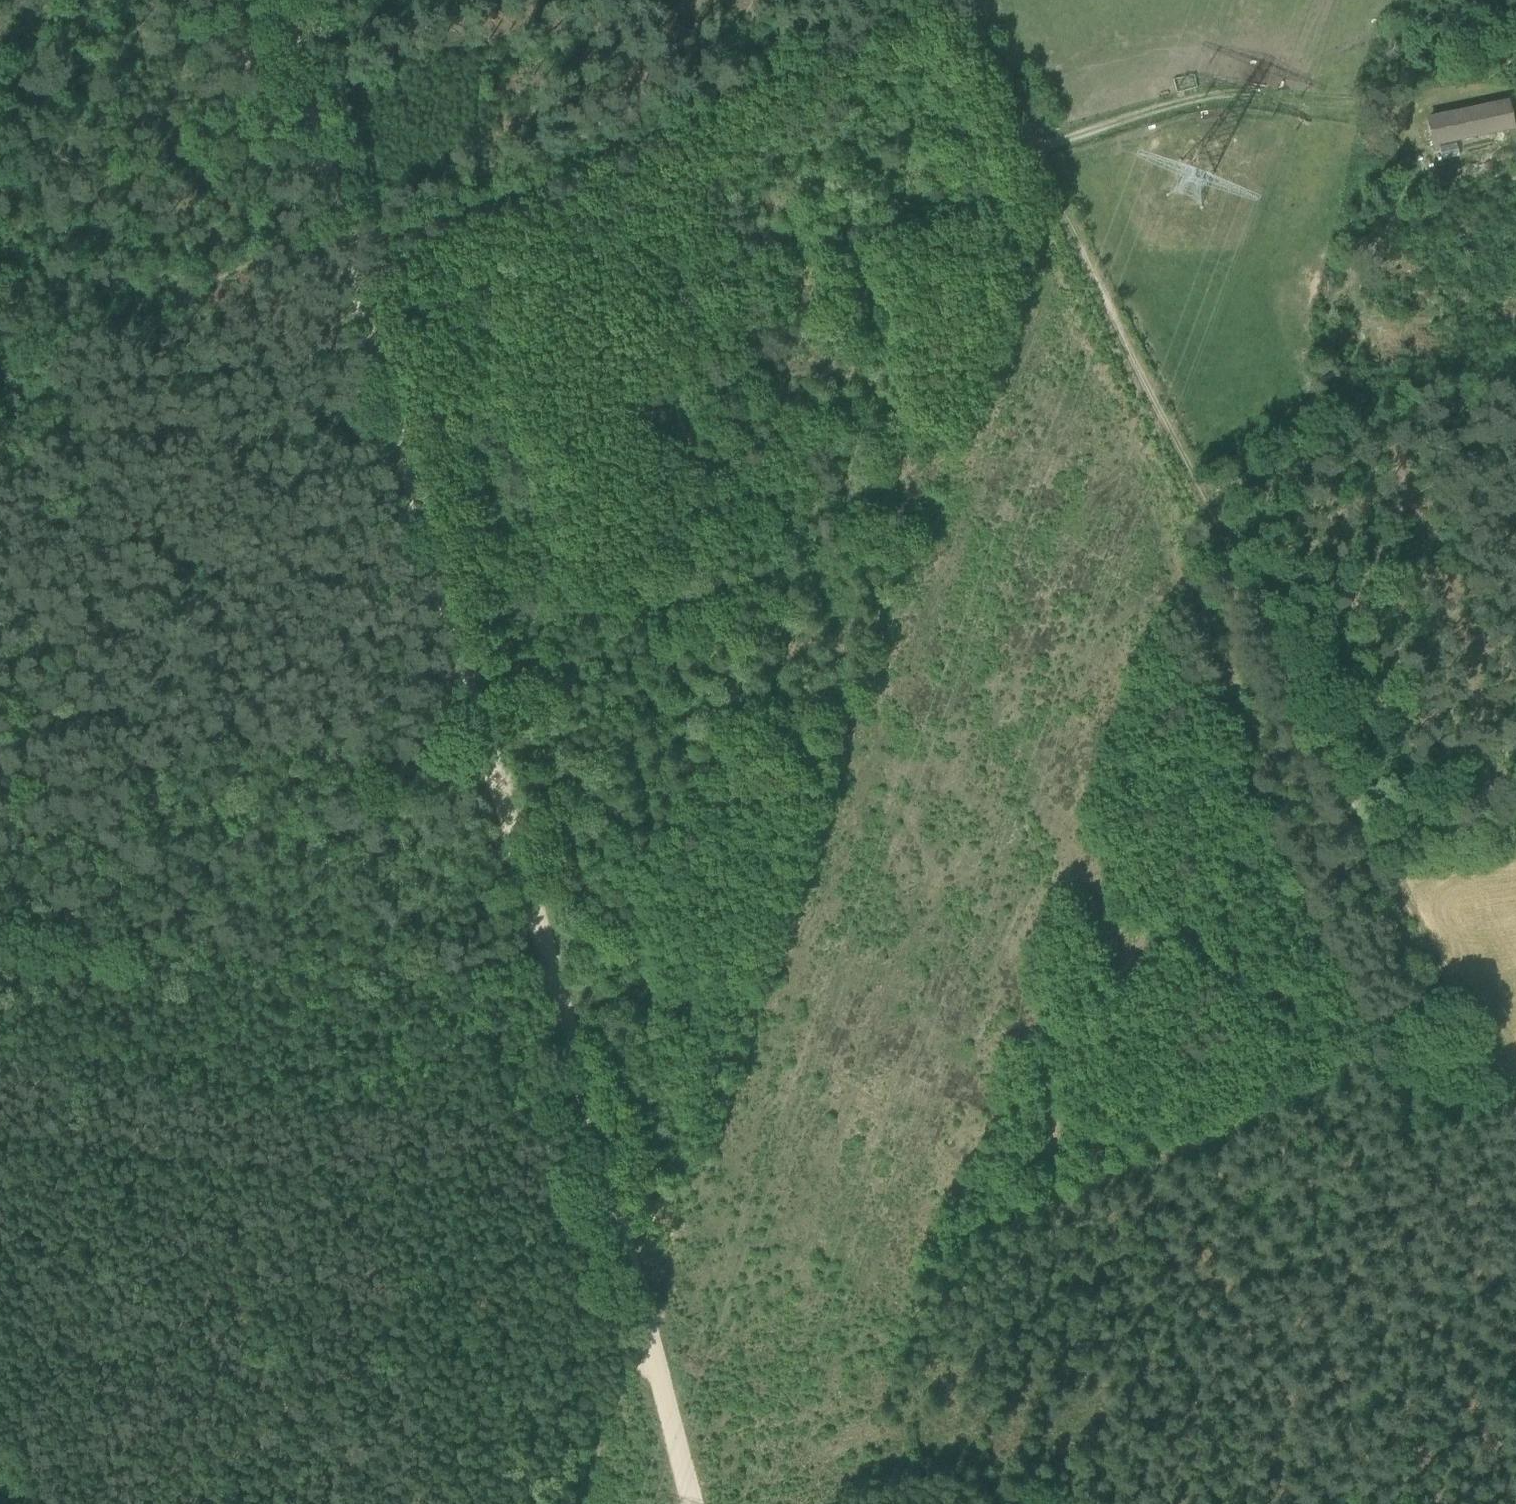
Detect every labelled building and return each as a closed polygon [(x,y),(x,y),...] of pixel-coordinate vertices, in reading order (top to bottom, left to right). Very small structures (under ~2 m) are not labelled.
[(1429,119),(1434,144),(1514,128),(1508,102),(1429,119)]
